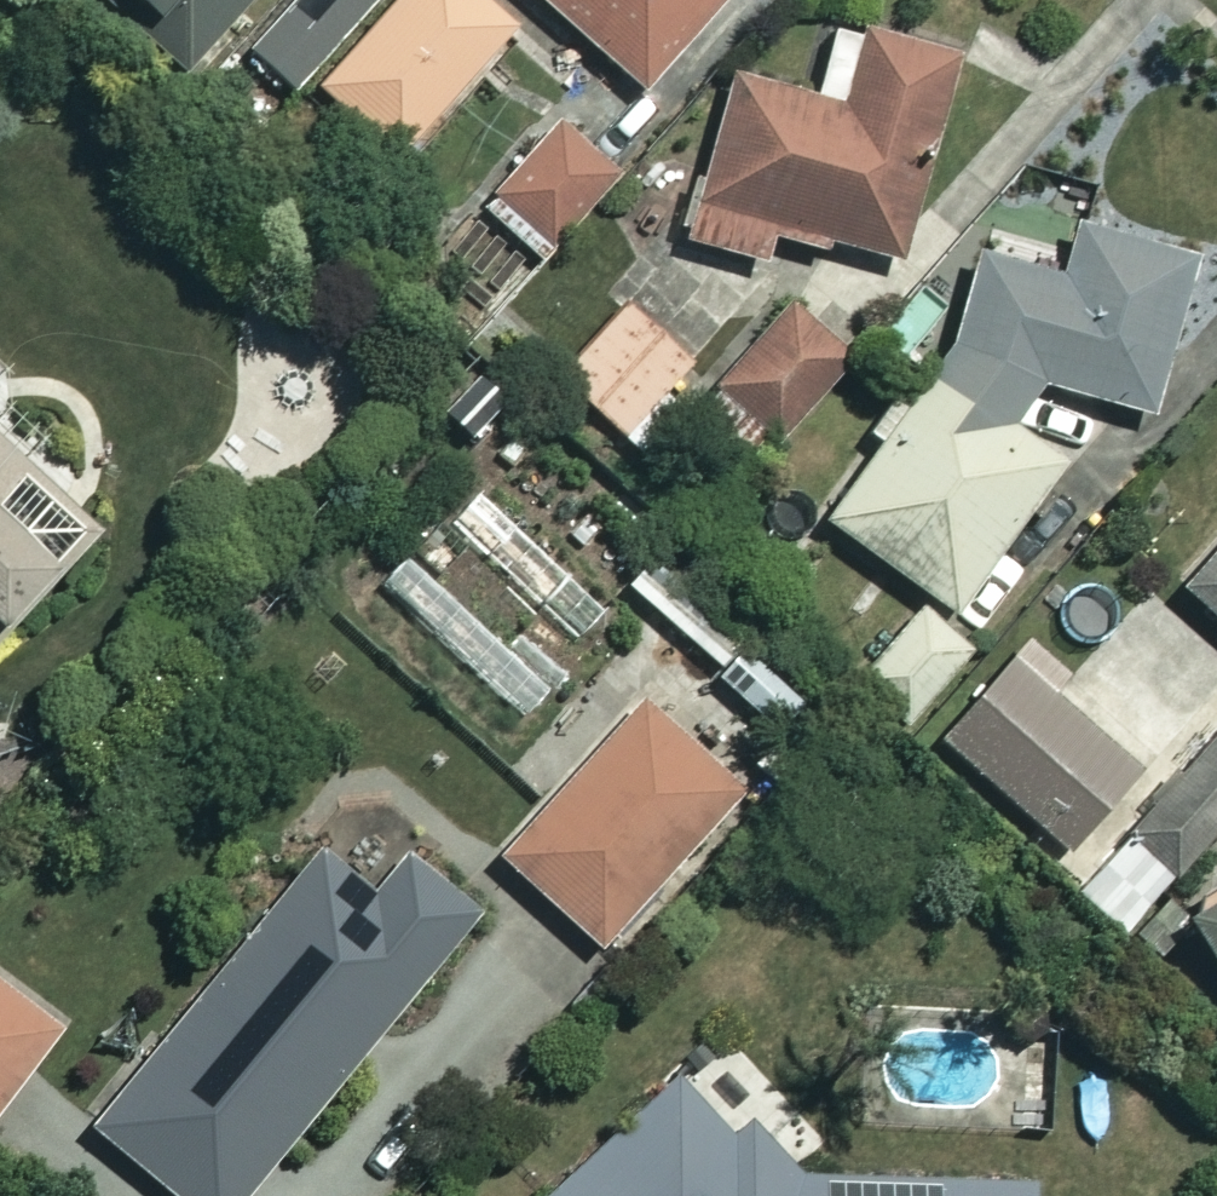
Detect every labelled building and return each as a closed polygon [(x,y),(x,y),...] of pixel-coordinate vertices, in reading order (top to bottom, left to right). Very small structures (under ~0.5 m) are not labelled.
[(143,6),(126,26),(180,72),(242,0),(137,0),(143,6)] [(244,48),(288,87),(365,0),(286,0),(244,48)] [(476,0),(390,0),(316,85),(393,152),(504,24),(476,0)] [(636,86),(710,0),(537,0),(636,86)] [(954,54),(866,26),(840,106),(730,71),(678,236),(757,261),(769,222),(888,260),(954,54)] [(610,177),(550,123),(483,197),(543,252),(610,177)] [(975,246),(949,321),(812,521),(949,611),(1055,462),(1002,424),(1035,379),(1134,414),(1191,256),(1073,214),(1052,273),(975,246)] [(713,390),(623,306),(557,378),(647,461),(713,390)] [(841,359),(779,306),(712,384),(774,437),(841,359)] [(22,465),(0,445),(0,489),(22,465)] [(53,571),(0,522),(0,629),(53,571)] [(1177,590),(1216,624),(1216,542),(1177,590)] [(964,647),(915,605),(853,678),(917,732),(958,685),(964,647)] [(734,794),(636,704),(495,858),(593,948),(734,794)] [(1167,878),(1121,839),(1076,892),(1122,931),(1167,878)] [(314,848),(86,1126),(171,1195),(238,1195),(473,909),(404,852),(369,894),(314,848)] [(1174,916),(1216,984),(1216,889),(1174,916)] [(0,987),(0,1095),(52,1025),(0,987)] [(675,1080),(545,1195),(1029,1195),(1030,1174),(797,1169),(751,1118),(728,1139),(675,1080)]
